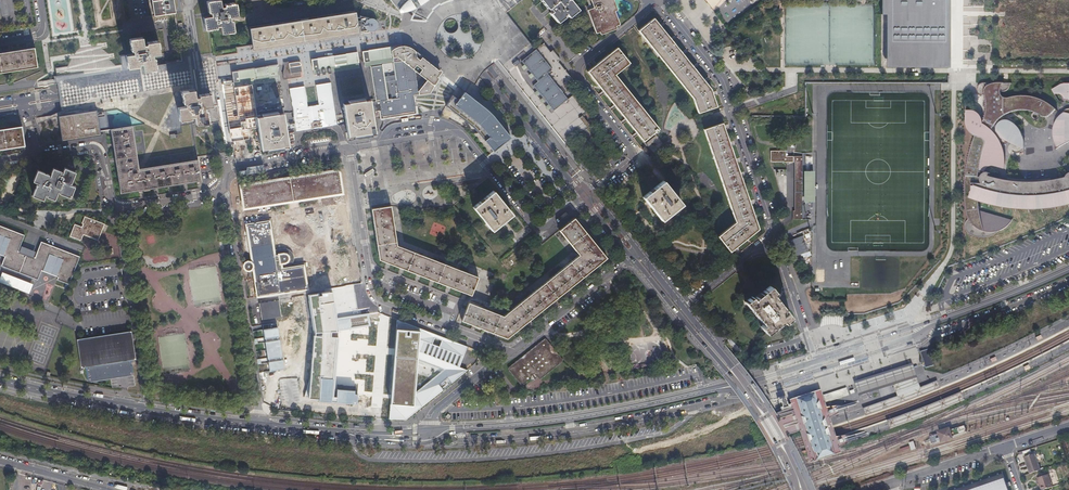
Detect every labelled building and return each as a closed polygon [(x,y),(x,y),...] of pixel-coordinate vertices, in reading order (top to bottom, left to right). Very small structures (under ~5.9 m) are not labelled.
[(174,12),(172,0),(154,0),(156,15),(174,12)] [(221,0),(219,0),(207,2),(210,15),(212,15),(212,18),(205,19),(207,31),(211,30),(218,29),(218,27),(221,26),(223,34),(236,31),(234,20),(231,20),(231,17),(238,16),(236,3),(225,5),(225,7),(222,7),(221,0)] [(401,8),(402,7),(402,8),(402,9),(402,10),(403,10),(404,10),(405,10),(409,8),(417,11),(419,12),(425,3),(423,0),(394,0),(401,8)] [(439,0),(423,0),(425,3),(419,12),(417,11),(414,17),(426,18),(428,14),(431,11),(434,8),(435,6),(437,5),(439,3),(441,2),(445,0),(440,0),(439,0)] [(565,0),(559,0),(555,3),(553,5),(550,2),(541,9),(550,21),(551,20),(554,23),(552,24),(559,33),(567,27),(566,26),(568,25),(571,28),(580,21),(571,9),(568,11),(565,8),(569,5),(565,0)] [(594,7),(588,9),(594,25),(597,32),(620,23),(612,1),(611,0),(592,0),(594,7)] [(881,13),(886,13),(885,62),(949,63),(949,0),(881,0),(881,13)] [(253,24),(255,36),(257,48),(333,36),(373,29),(377,29),(378,28),(379,28),(379,27),(380,26),(381,24),(381,22),(380,20),(380,19),(379,19),(378,18),(376,16),(373,15),(372,15),(370,14),(368,14),(367,13),(365,13),(363,13),(363,14),(359,14),(358,8),(253,24)] [(694,98),(699,113),(717,107),(711,89),(654,18),(639,30),(694,98)] [(133,53),(126,55),(128,68),(140,66),(139,64),(142,63),(144,71),(157,69),(155,57),(153,58),(152,54),(160,53),(158,40),(146,42),(146,44),(143,44),(142,37),(129,39),(131,51),(133,50),(133,53)] [(508,71),(565,143),(580,130),(589,124),(582,115),(586,112),(565,85),(572,79),(559,62),(543,43),(535,49),(508,71)] [(396,56),(438,91),(441,81),(443,78),(444,75),(439,68),(438,69),(435,65),(421,56),(419,59),(415,56),(415,50),(411,48),(407,45),(402,45),(398,45),(394,46),(392,48),(390,50),(391,57),(396,56)] [(389,46),(360,51),(362,61),(363,67),(371,65),(392,62),(391,57),(390,50),(389,46)] [(38,66),(35,47),(0,53),(0,73),(38,66)] [(656,132),(659,130),(658,129),(659,128),(615,74),(629,62),(618,47),(610,53),(596,65),(588,71),(603,90),(615,105),(627,119),(638,133),(644,140),(655,131),(656,132)] [(311,69),(312,75),(358,68),(357,62),(356,52),(314,58),(309,59),(311,69)] [(159,72),(178,69),(177,66),(157,69),(144,71),(142,63),(139,64),(140,66),(128,68),(126,55),(122,55),(124,66),(91,71),(70,74),(56,75),(54,75),(55,82),(38,82),(38,84),(38,86),(57,86),(58,88),(63,88),(112,80),(159,72)] [(285,63),(283,62),(281,72),(281,74),(282,79),(300,76),(299,71),(300,71),(299,63),(298,62),(296,61),(287,63),(285,63)] [(187,88),(194,87),(214,84),(223,83),(220,63),(178,69),(179,78),(181,89),(187,88)] [(280,80),(279,74),(277,64),(229,71),(231,82),(232,87),(251,84),(280,80)] [(337,126),(335,118),(330,82),(314,84),(317,105),(306,107),(303,86),(288,89),(289,94),(292,110),(294,124),(296,132),(337,126)] [(216,103),(220,125),(225,125),(225,122),(229,122),(225,101),(223,83),(214,84),(194,87),(196,95),(199,94),(198,93),(210,90),(212,104),(216,103)] [(993,232),(994,232),(998,232),(1002,230),(1005,228),(1009,226),(1011,223),(1012,221),(980,211),(979,196),(991,200),(1004,202),(1016,204),(1029,204),(1042,204),(1056,202),(1068,200),(1068,199),(1068,174),(1067,175),(1066,178),(1049,181),(1035,183),(1018,182),(1004,180),(989,177),(990,173),(987,173),(985,173),(984,174),(983,167),(984,159),(984,153),(987,142),(990,135),(993,138),(998,141),(999,141),(1000,142),(1003,143),(1006,143),(1008,143),(1009,142),(1023,149),(1024,144),(1024,139),(1023,135),(1021,131),(1019,128),(1017,126),(1014,123),(1009,121),(1005,121),(1004,121),(1004,115),(1005,115),(1005,112),(1014,109),(1021,108),(1029,108),(1034,110),(1043,114),(1044,112),(1048,114),(1049,114),(1051,114),(1052,113),(1056,109),(1050,105),(1043,100),(1035,97),(1026,96),(1022,95),(1018,96),(1008,98),(1006,98),(1004,97),(1002,95),(1001,94),(1001,93),(1002,91),(1003,90),(1004,90),(1004,91),(1005,91),(1007,90),(1008,90),(1010,87),(1011,83),(993,83),(981,83),(984,91),(985,94),(986,100),(987,106),(986,112),(988,112),(988,115),(986,115),(984,119),(983,119),(982,119),(980,120),(979,121),(979,122),(978,122),(976,121),(966,116),(966,123),(967,127),(971,133),(975,136),(971,149),(968,161),(969,162),(967,178),(967,193),(969,220),(969,221),(967,222),(967,223),(966,225),(966,226),(966,228),(966,229),(967,231),(968,232),(969,233),(970,234),(974,236),(979,237),(983,238),(988,237),(992,236),(994,235),(993,232)] [(1064,83),(1064,86),(1061,86),(1060,85),(1052,90),(1056,94),(1064,94),(1064,100),(1068,101),(1068,83),(1064,83)] [(187,88),(181,89),(182,101),(185,101),(185,104),(178,105),(180,118),(191,117),(191,114),(194,114),(195,121),(201,120),(202,122),(208,121),(208,120),(207,108),(205,108),(204,105),(212,104),(210,90),(198,93),(199,94),(196,95),(194,87),(187,88)] [(252,88),(235,91),(236,99),(225,101),(229,122),(225,122),(229,145),(251,142),(249,125),(252,124),(252,121),(257,120),(252,88)] [(94,110),(97,131),(112,129),(112,128),(131,125),(138,169),(170,164),(198,159),(191,117),(180,118),(178,105),(185,104),(185,101),(182,101),(181,89),(176,90),(157,93),(108,101),(94,103),(61,108),(62,112),(62,115),(94,110)] [(460,100),(453,95),(446,107),(449,109),(452,111),(475,129),(492,150),(494,152),(496,151),(511,139),(508,136),(506,133),(505,132),(505,131),(493,114),(483,106),(475,101),(465,93),(460,100)] [(375,132),(372,112),(370,99),(356,101),(343,104),(345,117),(348,136),(353,135),(353,137),(369,135),(369,133),(370,133),(371,135),(374,134),(374,132),(375,132)] [(1005,112),(1005,115),(1011,112),(1013,112),(1018,111),(1022,110),(1027,111),(1031,111),(1044,117),(1046,117),(1048,117),(1050,116),(1052,113),(1051,114),(1049,114),(1048,114),(1044,112),(1043,114),(1034,110),(1029,108),(1021,108),(1014,109),(1005,112)] [(1068,109),(1065,110),(1063,113),(1061,116),(1064,116),(1064,118),(1059,118),(1059,124),(1056,124),(1056,125),(1058,125),(1057,126),(1055,130),(1054,134),(1054,138),(1055,143),(1056,146),(1058,148),(1068,142),(1068,109)] [(94,110),(62,115),(63,118),(64,128),(66,140),(88,137),(97,135),(97,131),(94,110)] [(257,120),(258,130),(261,150),(267,149),(267,151),(283,148),(283,146),(288,145),(285,126),(283,112),(256,117),(257,120)] [(723,123),(704,130),(735,221),(718,236),(731,251),(758,228),(743,183),(723,123)] [(201,178),(198,159),(170,164),(138,169),(131,125),(112,128),(112,129),(122,191),(201,178)] [(25,145),(23,130),(22,126),(0,129),(0,149),(25,145)] [(654,152),(659,148),(664,144),(656,135),(646,143),(654,152)] [(984,174),(985,173),(985,171),(987,169),(989,167),(991,166),(993,166),(1004,169),(1005,159),(1004,151),(999,141),(998,141),(993,138),(990,135),(987,142),(984,153),(984,159),(983,167),(984,174)] [(618,152),(615,148),(608,153),(611,157),(618,152)] [(770,161),(776,161),(782,161),(782,162),(795,162),(795,210),(793,210),(793,219),(805,219),(805,200),(812,200),(812,187),(813,185),(813,172),(805,172),(806,156),(785,155),(786,151),(771,151),(770,161)] [(33,195),(44,199),(46,194),(47,194),(47,195),(55,199),(59,190),(60,191),(59,192),(71,197),(75,186),(70,183),(70,182),(71,183),(76,171),(65,167),(63,173),(62,172),(62,171),(54,167),(50,176),(49,175),(50,174),(38,170),(34,180),(39,183),(39,184),(38,183),(33,195)] [(338,170),(240,186),(244,208),(342,193),(338,170)] [(661,219),(681,203),(662,180),(642,196),(661,219)] [(493,190),(473,206),(492,230),(502,221),(512,214),(493,190)] [(298,200),(288,201),(289,208),(299,207),(298,200)] [(341,206),(329,208),(334,235),(345,233),(341,206)] [(391,206),(372,209),(379,259),(472,294),(479,277),(436,260),(397,245),(391,206)] [(82,227),(75,224),(70,236),(81,241),(83,235),(98,241),(105,224),(85,216),(82,224),(83,224),(82,227)] [(574,217),(567,224),(559,230),(579,254),(504,315),(469,302),(462,320),(507,338),(550,303),(606,257),(574,217)] [(253,267),(254,267),(256,283),(257,286),(258,296),(307,288),(303,266),(276,270),(269,221),(247,225),(253,264),(251,262),(248,261),(246,263),(245,265),(245,268),(247,270),(250,270),(252,269),(253,267)] [(5,256),(1,265),(37,279),(41,270),(58,277),(57,279),(69,283),(79,257),(41,242),(35,257),(18,251),(24,235),(0,226),(0,254),(5,256)] [(793,257),(809,251),(803,235),(787,241),(793,257)] [(355,302),(347,246),(334,248),(343,304),(355,302)] [(33,284),(2,272),(0,276),(0,283),(29,294),(33,284)] [(760,326),(763,329),(766,333),(782,320),(784,322),(791,316),(776,298),(773,294),(775,292),(770,285),(761,293),(754,298),(752,296),(745,302),(763,324),(760,326)] [(281,316),(279,300),(259,303),(262,319),(281,316)] [(469,345),(395,318),(385,417),(407,418),(467,368),(460,367),(469,345)] [(85,365),(87,379),(133,373),(131,359),(135,358),(131,331),(76,338),(80,366),(85,365)] [(293,331),(284,332),(285,338),(281,339),(282,347),(287,346),(288,358),(296,357),(293,331)] [(522,387),(536,376),(540,381),(564,361),(545,338),(507,368),(522,387)] [(930,349),(920,352),(925,368),(935,365),(930,349)] [(912,362),(853,381),(855,386),(858,395),(893,384),(916,376),(913,367),(913,366),(912,362)] [(920,387),(916,376),(893,384),(897,395),(920,387)] [(847,387),(822,395),(825,403),(849,395),(847,388),(847,387)] [(815,451),(816,453),(817,455),(815,458),(833,452),(830,451),(830,449),(829,446),(830,444),(827,435),(826,434),(825,433),(824,431),(823,429),(824,427),(824,426),(822,425),(821,423),(820,421),(821,418),(818,408),(816,407),(815,403),(816,401),(815,397),(813,392),(796,397),(801,415),(804,416),(804,418),(805,420),(804,423),(807,433),(810,434),(810,436),(811,438),(810,440),(813,450),(815,451)] [(1040,471),(1037,463),(1035,454),(1024,458),(1029,474),(1040,471)] [(997,471),(944,489),(1003,489),(997,471)] [(1039,485),(1040,489),(1044,489),(1052,487),(1048,475),(1037,479),(1039,485)]
